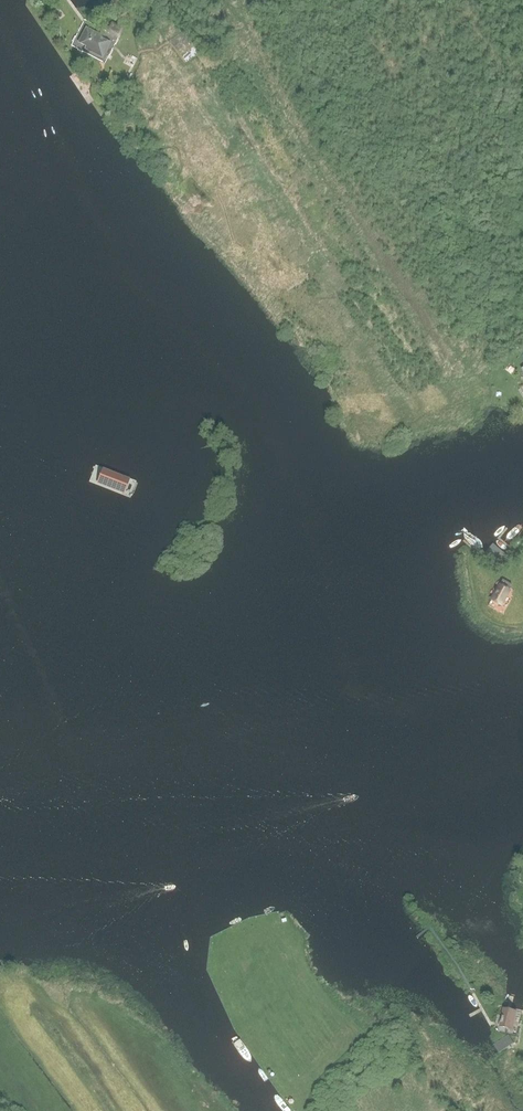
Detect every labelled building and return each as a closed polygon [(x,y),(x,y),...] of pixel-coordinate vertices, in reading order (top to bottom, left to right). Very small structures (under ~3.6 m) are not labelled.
[(109,33),(120,38),(124,30),(114,25),(109,33)] [(103,59),(109,48),(111,43),(101,37),(102,36),(88,28),(80,43),(88,47),(87,50),(103,59)] [(491,601),(501,607),(513,586),(504,581),(491,601)] [(511,1032),(514,1016),(515,1011),(504,1008),(499,1030),(511,1032)] [(494,1046),(498,1053),(513,1043),(508,1036),(494,1046)]
